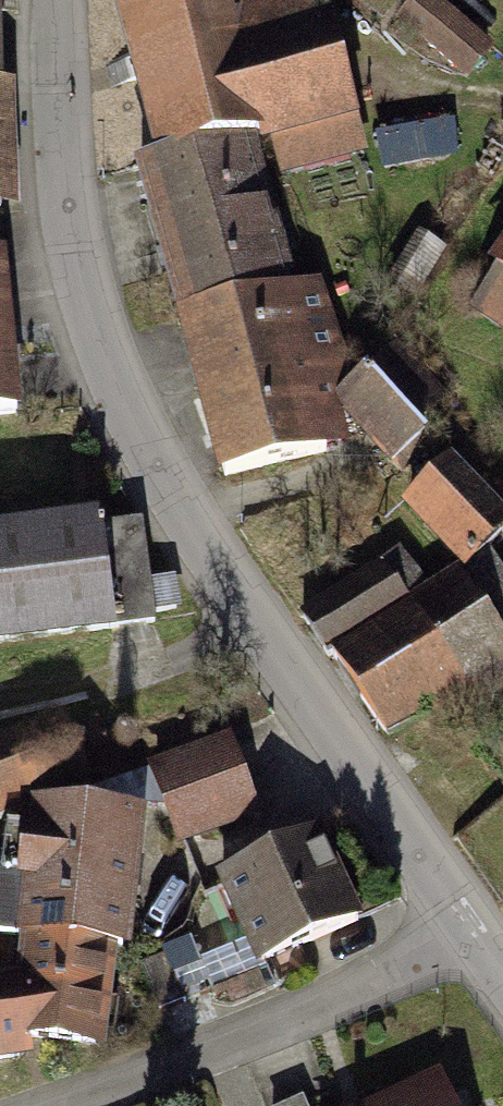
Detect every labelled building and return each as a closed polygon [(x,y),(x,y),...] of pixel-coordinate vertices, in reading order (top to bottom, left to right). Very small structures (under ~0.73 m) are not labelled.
[(147,169),(252,146),(329,129),(311,47),(230,64),(216,0),(112,0),(147,169)] [(501,50),(447,0),(416,0),(400,17),(471,83),(501,50)] [(252,146),(147,169),(137,172),(175,327),(289,299),(252,146)] [(487,273),(496,279),(470,315),(502,338),(502,250),(487,273)] [(0,261),(0,425),(23,424),(14,260),(0,261)] [(289,299),(175,327),(214,483),(364,446),(350,391),(325,290),(289,299)] [(391,349),(350,391),(364,446),(386,466),(447,402),(391,349)] [(408,506),(464,567),(502,531),(502,523),(451,467),(408,506)] [(158,635),(144,520),(0,538),(0,655),(158,635)] [(378,568),(315,611),(340,648),(403,605),(378,568)] [(344,656),(398,733),(502,658),(502,642),(456,577),(344,656)] [(0,752),(0,818),(63,792),(41,736),(0,752)] [(229,744),(155,773),(185,850),(260,820),(229,744)] [(36,818),(36,833),(10,833),(11,881),(0,882),(0,954),(13,955),(11,981),(0,982),(0,1075),(110,1061),(139,825),(36,818)] [(320,840),(217,887),(255,972),(359,926),(320,840)] [(393,1105),(454,1105),(444,1084),(393,1105)]
